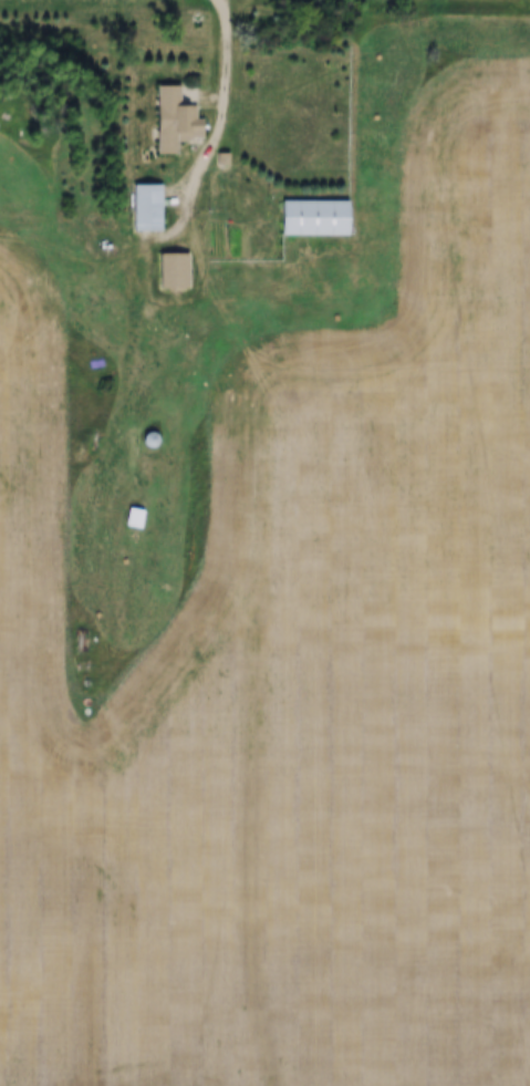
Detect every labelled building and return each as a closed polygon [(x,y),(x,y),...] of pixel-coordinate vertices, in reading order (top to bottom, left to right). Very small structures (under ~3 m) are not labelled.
[(153,155),(174,155),(174,142),(199,142),(199,87),(153,87),(153,155)] [(130,232),(159,232),(159,185),(130,185),(130,232)] [(278,236),(347,236),(347,200),(278,200),(278,236)] [(157,290),(187,290),(187,254),(157,254),(157,290)] [(154,436),(145,435),(144,446),(153,446),(154,436)] [(140,530),(143,511),(127,508),(124,528),(140,530)]
